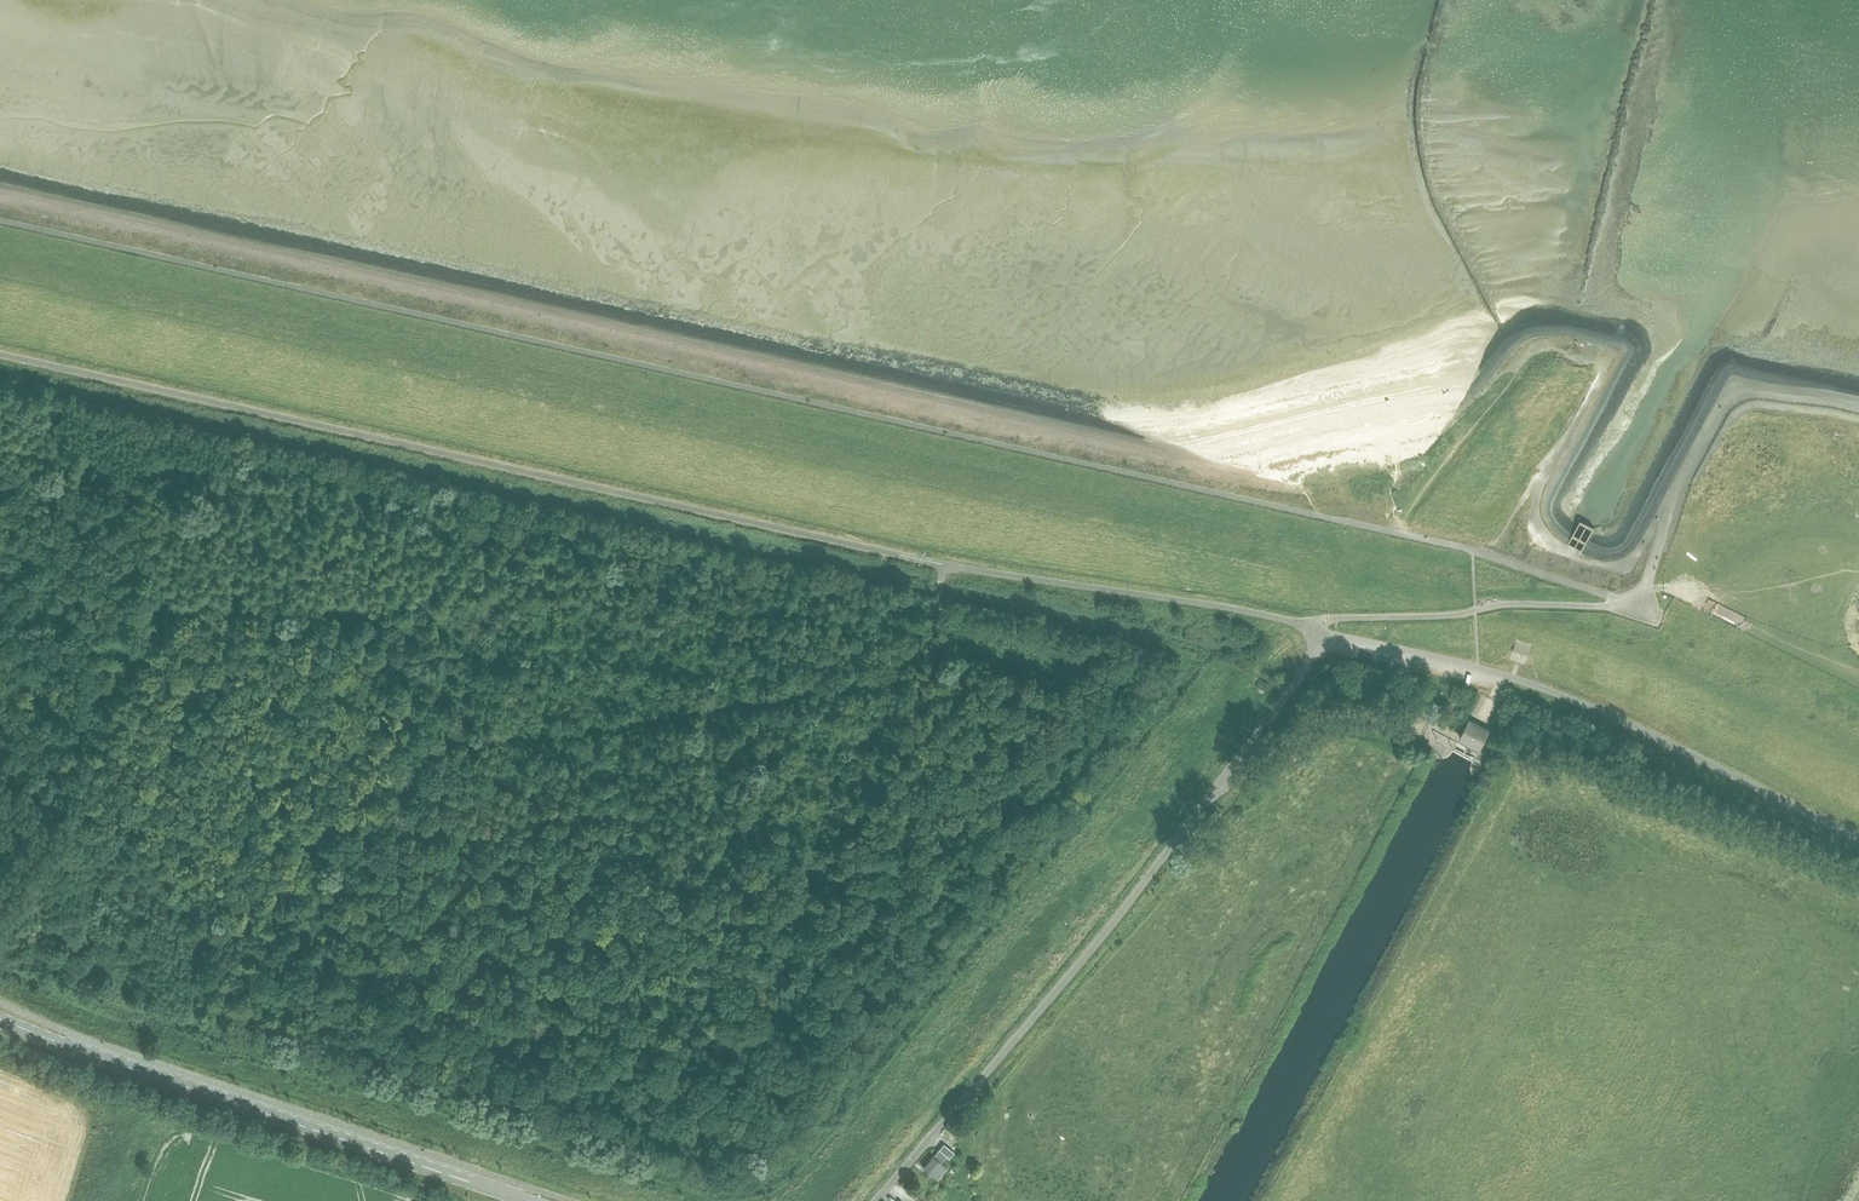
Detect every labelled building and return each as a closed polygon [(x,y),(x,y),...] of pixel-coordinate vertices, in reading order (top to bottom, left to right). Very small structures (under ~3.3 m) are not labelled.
[(1516,638),(1512,650),(1528,655),(1532,643),(1516,638)] [(1480,748),(1490,731),(1468,719),(1459,736),(1480,748)] [(939,1149),(923,1168),(931,1174),(937,1179),(947,1168),(940,1162),(946,1156),(949,1158),(953,1153),(943,1144),(939,1149)] [(957,1166),(963,1159),(955,1153),(950,1161),(957,1166)]
